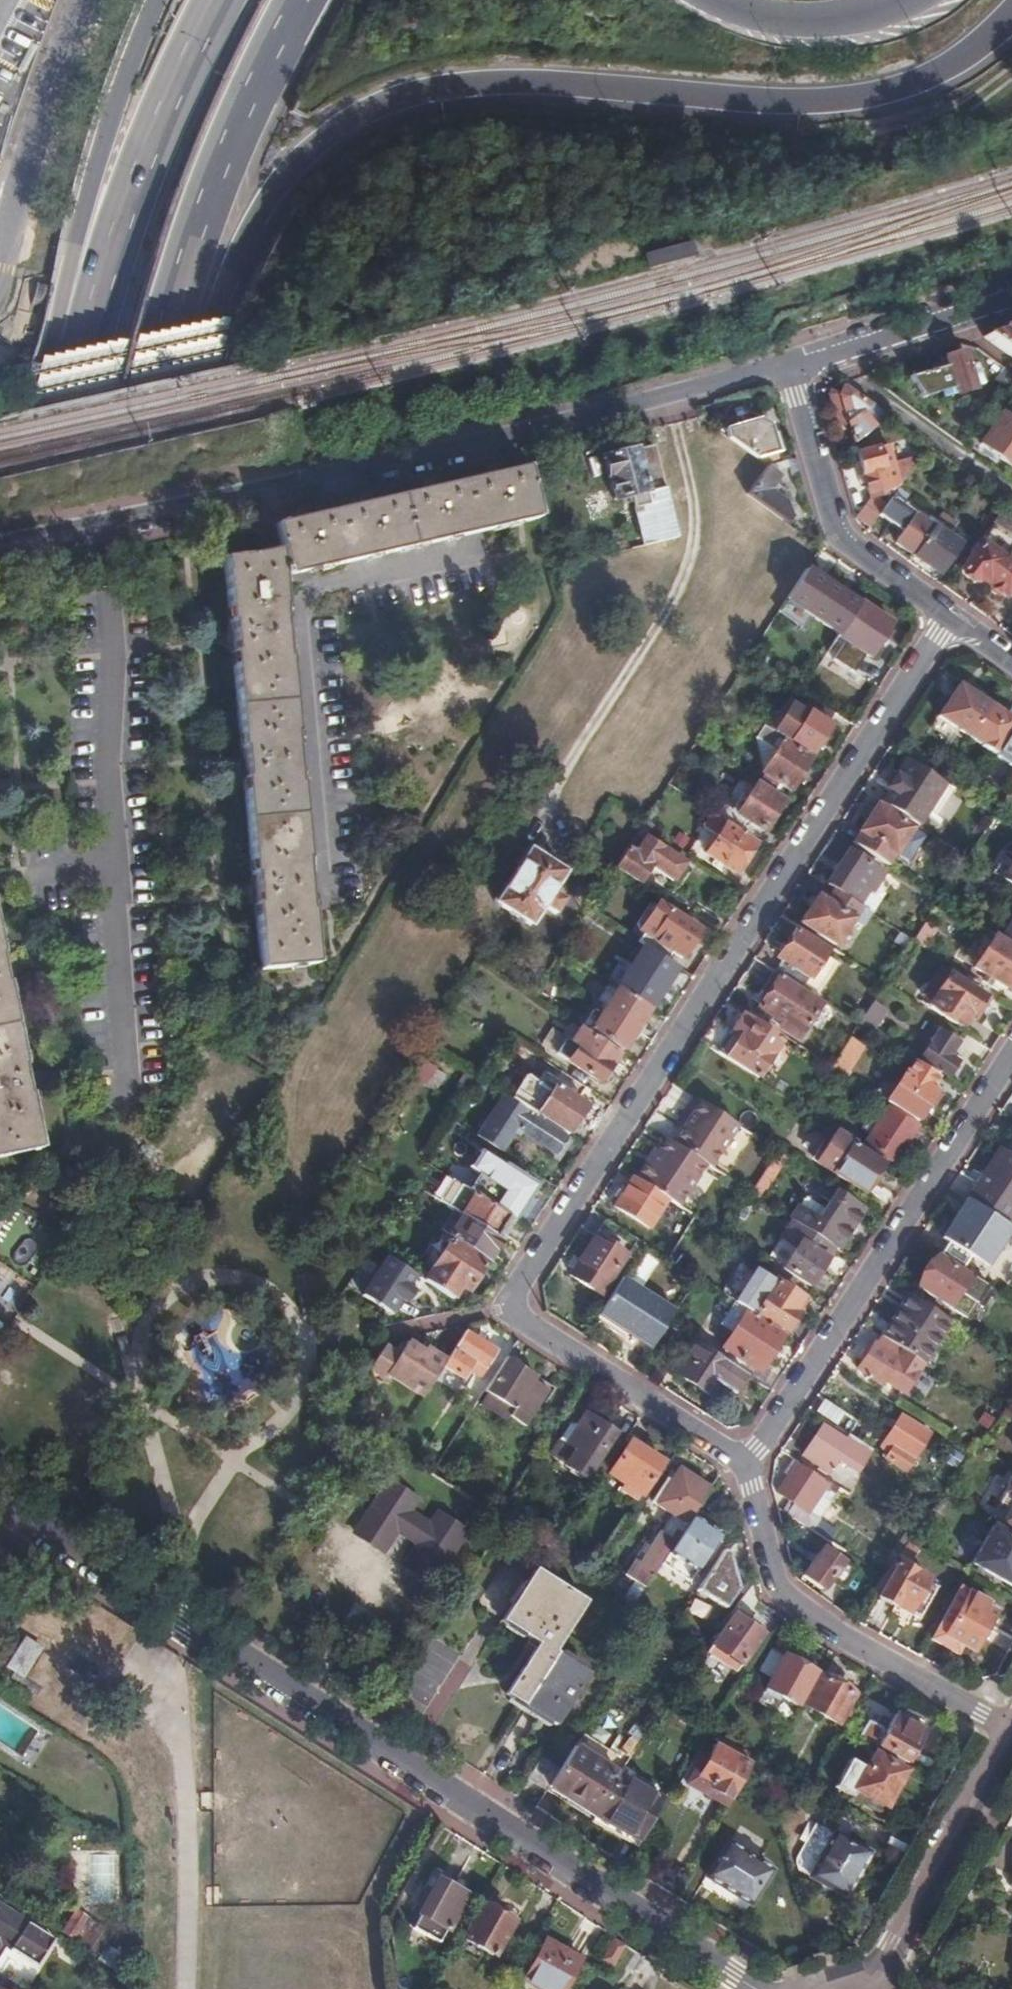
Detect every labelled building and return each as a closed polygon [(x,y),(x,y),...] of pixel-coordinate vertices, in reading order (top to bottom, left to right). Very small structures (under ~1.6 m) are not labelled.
[(640,252),(643,268),(692,257),(689,240),(640,252)] [(983,337),(1011,359),(1011,328),(983,337)] [(971,386),(963,355),(947,360),(948,366),(930,371),(938,396),(971,386)] [(997,375),(989,388),(997,393),(1006,382),(997,375)] [(887,416),(844,385),(839,393),(847,422),(852,441),(887,416)] [(847,422),(839,393),(828,396),(834,419),(836,425),(847,422)] [(1009,404),(979,443),(1011,467),(1011,406),(1009,404)] [(725,428),(729,439),(756,459),(778,452),(772,433),(770,425),(758,418),(725,428)] [(777,432),(772,433),(778,452),(783,451),(777,432)] [(636,513),(644,547),(677,538),(654,445),(639,449),(638,446),(600,456),(606,480),(607,480),(612,503),(632,498),(634,508),(642,506),(644,511),(636,513)] [(894,490),(899,483),(887,445),(858,454),(864,474),(858,476),(861,485),(866,483),(870,497),(894,490)] [(782,475),(768,465),(766,466),(747,492),(789,523),(793,517),(788,501),(785,499),(790,492),(777,483),(782,475)] [(278,576),(539,518),(526,469),(274,524),(278,549),(224,559),(260,969),(314,964),(278,576)] [(923,480),(911,471),(898,488),(910,497),(923,480)] [(896,541),(917,557),(938,529),(892,497),(879,515),(903,532),(896,541)] [(871,525),(879,515),(867,506),(859,517),(871,525)] [(959,569),(974,580),(978,574),(1007,595),(1011,587),(1011,560),(1005,555),(1011,546),(1011,537),(992,522),(959,569)] [(740,524),(733,536),(745,543),(752,531),(740,524)] [(938,529),(917,557),(926,563),(940,573),(960,545),(938,529)] [(857,603),(805,568),(787,597),(809,612),(839,631),(857,603)] [(809,612),(787,597),(778,610),(801,626),(809,612)] [(888,624),(857,603),(839,631),(835,637),(867,657),(888,624)] [(970,737),(989,706),(957,685),(936,718),(968,739),(970,737)] [(812,753),(837,715),(814,700),(807,712),(786,699),(767,728),(790,742),(791,740),(812,753)] [(989,706),(970,737),(979,743),(978,745),(993,754),(994,754),(1011,726),(1011,717),(1000,709),(998,712),(989,706)] [(994,754),(1011,765),(1011,726),(994,754)] [(808,759),(763,730),(756,742),(774,753),(761,772),(788,790),(808,759)] [(941,780),(906,757),(885,790),(888,792),(881,802),(918,826),(946,783),(941,780)] [(716,815),(741,831),(749,819),(765,830),(782,803),(754,785),(744,800),(738,797),(732,808),(724,803),(716,815)] [(873,808),(852,842),(887,865),(909,830),(873,808)] [(756,844),(726,824),(706,855),(736,875),(756,844)] [(627,848),(614,868),(639,884),(649,868),(672,883),(685,863),(662,848),(645,837),(649,831),(641,826),(633,839),(640,844),(635,853),(627,848)] [(564,872),(531,850),(497,903),(531,925),(543,905),(556,914),(565,899),(552,891),(564,872)] [(836,866),(824,884),(855,904),(865,889),(870,892),(882,873),(847,850),(836,866)] [(1011,886),(1011,862),(1001,879),(1011,886)] [(817,896),(801,920),(837,942),(851,918),(817,896)] [(651,937),(644,948),(665,961),(675,945),(686,952),(698,932),(669,913),(653,938),(651,937)] [(1011,946),(1011,918),(1000,938),(1011,946)] [(924,922),(912,940),(924,948),(935,930),(924,922)] [(782,961),(775,971),(816,998),(825,984),(811,975),(825,953),(794,932),(776,958),(782,961)] [(1011,979),(1011,946),(1000,938),(993,933),(966,975),(981,985),(987,976),(1006,988),(1011,979)] [(42,1148),(0,948),(0,1157),(42,1148)] [(644,948),(617,989),(648,1010),(675,968),(665,961),(644,948)] [(816,998),(775,971),(763,990),(772,995),(762,1011),(782,1023),(780,1026),(798,1038),(821,1001),(816,998)] [(929,1007),(961,1027),(969,1014),(974,1017),(985,999),(943,972),(923,998),(931,1003),(929,1007)] [(617,989),(603,1010),(634,1030),(648,1010),(617,989)] [(872,1001),(862,1019),(878,1029),(888,1010),(872,1001)] [(603,1010),(589,1031),(621,1051),(634,1030),(603,1010)] [(731,1029),(714,1019),(712,1022),(700,1041),(724,1057),(756,1078),(781,1041),(748,1021),(740,1015),(731,1029)] [(557,1054),(567,1061),(599,1082),(617,1054),(578,1029),(570,1023),(561,1036),(566,1040),(557,1054)] [(958,1040),(939,1028),(921,1057),(948,1074),(958,1059),(949,1053),(958,1040)] [(848,1040),(831,1067),(847,1077),(850,1072),(847,1071),(861,1048),(848,1040)] [(937,1075),(912,1059),(885,1101),(916,1121),(927,1103),(933,1107),(940,1095),(929,1088),(937,1075)] [(556,1086),(538,1114),(569,1133),(586,1106),(556,1086)] [(567,1136),(502,1094),(475,1136),(499,1152),(513,1130),(525,1137),(528,1133),(557,1151),(567,1136)] [(737,1125),(694,1097),(682,1116),(688,1120),(673,1143),(705,1164),(710,1167),(737,1125)] [(885,1109),(864,1142),(893,1161),(914,1128),(885,1109)] [(853,1141),(834,1129),(815,1160),(864,1191),(880,1165),(850,1146),(853,1141)] [(673,1143),(667,1139),(651,1164),(647,1161),(636,1178),(668,1199),(678,1205),(705,1164),(673,1143)] [(967,1198),(1006,1223),(1011,1214),(1011,1155),(999,1147),(967,1198)] [(787,1157),(777,1151),(750,1193),(760,1199),(787,1157)] [(486,1179),(477,1196),(513,1220),(528,1197),(530,1199),(534,1193),(531,1191),(540,1178),(509,1158),(498,1175),(515,1186),(510,1194),(486,1179)] [(636,1178),(633,1177),(615,1205),(650,1228),(668,1199),(636,1178)] [(451,1179),(438,1199),(453,1209),(500,1240),(513,1220),(477,1196),(451,1179)] [(837,1249),(864,1207),(837,1190),(819,1219),(798,1205),(790,1218),(837,1249)] [(981,1280),(1011,1232),(1011,1227),(1010,1226),(1006,1223),(967,1198),(947,1230),(943,1236),(949,1240),(940,1253),(981,1280)] [(0,1202),(0,1234),(15,1212),(0,1202)] [(453,1209),(439,1230),(486,1261),(500,1240),(453,1209)] [(645,1244),(606,1219),(577,1265),(606,1284),(624,1255),(633,1261),(645,1244)] [(24,1274),(45,1246),(13,1223),(0,1241),(0,1257),(24,1274)] [(813,1241),(803,1234),(783,1267),(809,1284),(825,1257),(810,1247),(813,1241)] [(424,1281),(453,1300),(459,1289),(466,1293),(484,1264),(449,1241),(424,1281)] [(968,1277),(935,1255),(917,1285),(949,1306),(968,1277)] [(416,1276),(389,1258),(365,1296),(392,1314),(416,1276)] [(215,1285),(224,1269),(209,1259),(199,1275),(215,1285)] [(606,1284),(577,1265),(570,1276),(599,1295),(606,1284)] [(759,1270),(741,1300),(787,1329),(806,1300),(759,1270)] [(624,1276),(596,1318),(634,1343),(637,1338),(652,1348),(668,1323),(677,1310),(624,1276)] [(903,1348),(923,1362),(951,1320),(909,1293),(882,1335),(903,1348)] [(761,1370),(785,1333),(747,1309),(724,1346),(761,1370)] [(465,1332),(446,1360),(443,1365),(462,1377),(466,1370),(471,1361),(484,1369),(495,1351),(465,1332)] [(904,1393),(923,1362),(903,1348),(882,1335),(876,1344),(874,1343),(869,1352),(863,1348),(858,1358),(863,1361),(857,1370),(883,1386),(886,1382),(904,1393)] [(709,1395),(729,1363),(689,1337),(679,1352),(686,1356),(675,1372),(709,1395)] [(399,1354),(384,1345),(365,1375),(380,1385),(387,1374),(423,1396),(443,1365),(446,1360),(427,1348),(424,1352),(407,1341),(399,1354)] [(478,1377),(484,1369),(471,1361),(466,1370),(478,1377)] [(546,1389),(501,1361),(482,1391),(511,1409),(506,1418),(522,1428),(546,1389)] [(482,1391),(474,1404),(503,1422),(506,1418),(511,1409),(482,1391)] [(815,1413),(837,1425),(845,1411),(822,1399),(815,1413)] [(594,1463),(604,1470),(623,1440),(612,1434),(583,1414),(576,1410),(571,1418),(557,1441),(573,1451),(566,1462),(586,1475),(594,1463)] [(885,1456),(906,1470),(930,1434),(901,1414),(885,1438),(893,1444),(885,1456)] [(870,1446),(847,1432),(845,1437),(823,1422),(803,1454),(820,1464),(819,1466),(828,1472),(840,1453),(858,1465),(870,1446)] [(395,1438),(390,1447),(400,1453),(406,1444),(395,1438)] [(550,1452),(566,1462),(573,1451),(557,1441),(550,1452)] [(660,1463),(628,1442),(607,1474),(624,1485),(620,1489),(637,1500),(660,1463)] [(795,1501),(787,1513),(810,1528),(816,1519),(803,1511),(814,1494),(829,1503),(839,1487),(798,1460),(778,1491),(795,1501)] [(624,1575),(634,1582),(644,1588),(651,1577),(708,1488),(678,1468),(668,1486),(672,1489),(661,1506),(674,1515),(662,1534),(660,1532),(652,1545),(646,1541),(635,1559),(624,1575)] [(1003,1492),(1011,1497),(1011,1476),(1003,1492)] [(726,1500),(708,1488),(651,1577),(668,1588),(690,1554),(702,1562),(715,1541),(704,1534),(726,1500)] [(1010,1507),(1011,1504),(1011,1497),(1003,1492),(998,1500),(1010,1507)] [(374,1496),(350,1534),(383,1555),(394,1539),(412,1550),(402,1567),(431,1586),(455,1549),(374,1496)] [(1010,1507),(1002,1520),(1011,1526),(1011,1504),(1010,1507)] [(972,1563),(1011,1585),(1011,1538),(992,1527),(972,1563)] [(839,1561),(815,1545),(807,1557),(811,1560),(799,1577),(820,1590),(820,1591),(827,1579),(841,1588),(854,1567),(841,1558),(839,1561)] [(740,1560),(728,1553),(703,1592),(728,1608),(745,1583),(731,1574),(740,1560)] [(883,1575),(873,1589),(880,1593),(878,1596),(897,1607),(900,1603),(911,1610),(919,1597),(908,1589),(917,1575),(894,1561),(883,1575)] [(508,1695),(524,1705),(557,1653),(554,1651),(586,1601),(536,1570),(504,1621),(531,1638),(529,1643),(538,1648),(508,1695)] [(634,1582),(623,1598),(633,1605),(644,1588),(634,1582)] [(958,1611),(945,1635),(975,1651),(996,1614),(985,1608),(989,1603),(961,1587),(950,1606),(958,1611)] [(733,1618),(714,1644),(742,1664),(762,1637),(733,1618)] [(24,1640),(6,1667),(26,1680),(44,1653),(24,1640)] [(814,1673),(770,1648),(757,1672),(769,1679),(760,1694),(777,1703),(779,1700),(793,1709),(814,1673)] [(557,1653),(524,1705),(557,1726),(590,1674),(557,1653)] [(834,1728),(843,1733),(851,1719),(848,1718),(852,1709),(847,1706),(853,1694),(820,1676),(804,1703),(837,1722),(834,1728)] [(865,1721),(857,1735),(909,1763),(926,1733),(894,1715),(885,1732),(865,1721)] [(632,1731),(615,1756),(628,1764),(643,1743),(637,1738),(632,1731)] [(582,1736),(574,1749),(619,1776),(619,1775),(628,1764),(615,1756),(582,1736)] [(684,1787),(729,1810),(733,1804),(738,1794),(753,1768),(717,1746),(711,1757),(696,1749),(688,1764),(695,1767),(684,1787)] [(549,1788),(593,1817),(595,1815),(619,1776),(574,1749),(560,1770),(549,1788)] [(864,1770),(848,1761),(833,1789),(851,1799),(855,1793),(882,1808),(889,1806),(894,1796),(893,1790),(903,1772),(873,1756),(866,1769),(864,1770)] [(531,1779),(548,1790),(549,1788),(560,1770),(544,1760),(531,1779)] [(595,1815),(641,1843),(664,1802),(619,1775),(619,1776),(595,1815)] [(835,1833),(812,1876),(847,1895),(870,1852),(835,1833)] [(728,1845),(707,1880),(751,1905),(772,1871),(728,1845)] [(438,1880),(418,1916),(421,1918),(414,1931),(438,1944),(445,1931),(448,1932),(467,1897),(438,1880)] [(19,1896),(13,1906),(43,1925),(49,1916),(19,1896)] [(21,1958),(38,1932),(12,1915),(0,1907),(0,1944),(21,1958)] [(483,1908),(465,1942),(493,1958),(512,1924),(483,1908)] [(74,1945),(88,1954),(105,1929),(76,1910),(62,1930),(77,1940),(74,1945)] [(525,1979),(544,1988),(565,1988),(582,1959),(547,1939),(525,1979)] [(615,1940),(601,1961),(617,1972),(631,1951),(615,1940)]
